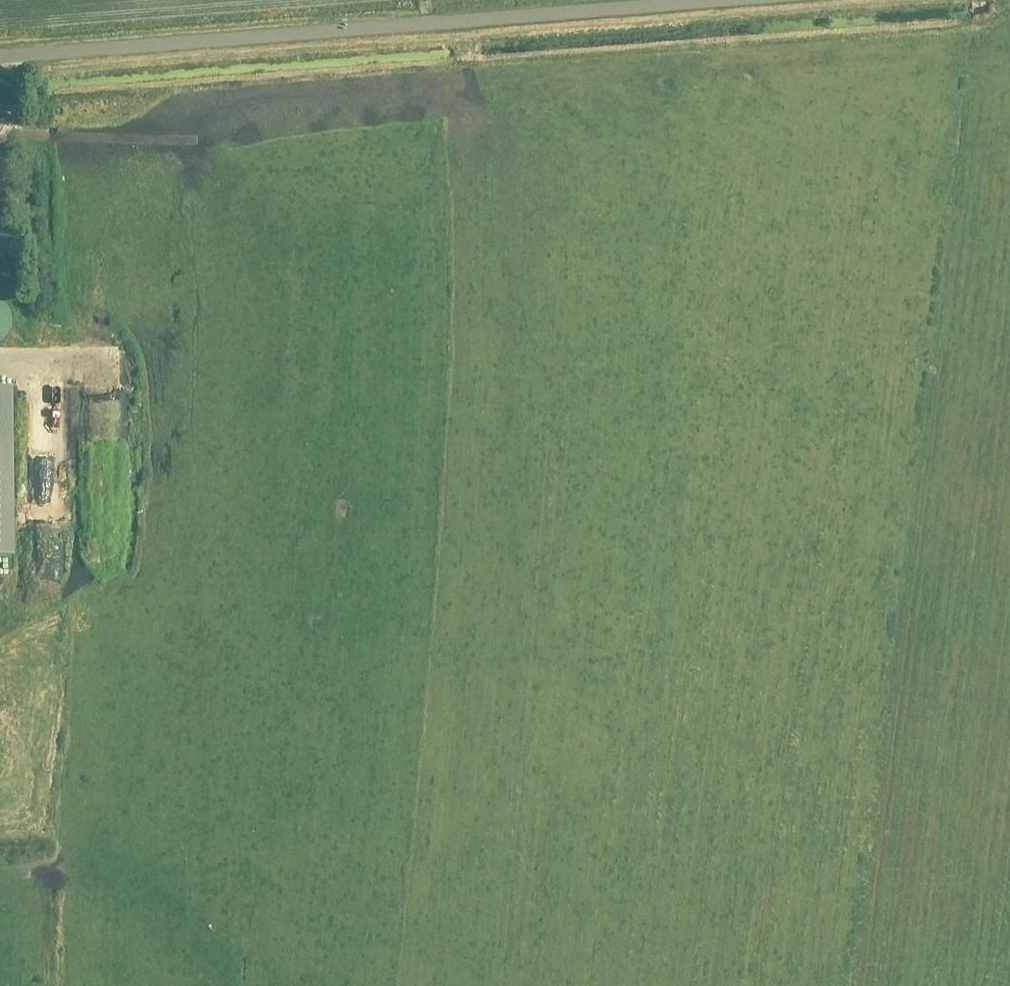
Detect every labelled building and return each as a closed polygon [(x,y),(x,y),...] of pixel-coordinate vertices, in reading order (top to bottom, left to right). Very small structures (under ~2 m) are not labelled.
[(18,558),(18,388),(0,388),(0,558),(18,558)]
